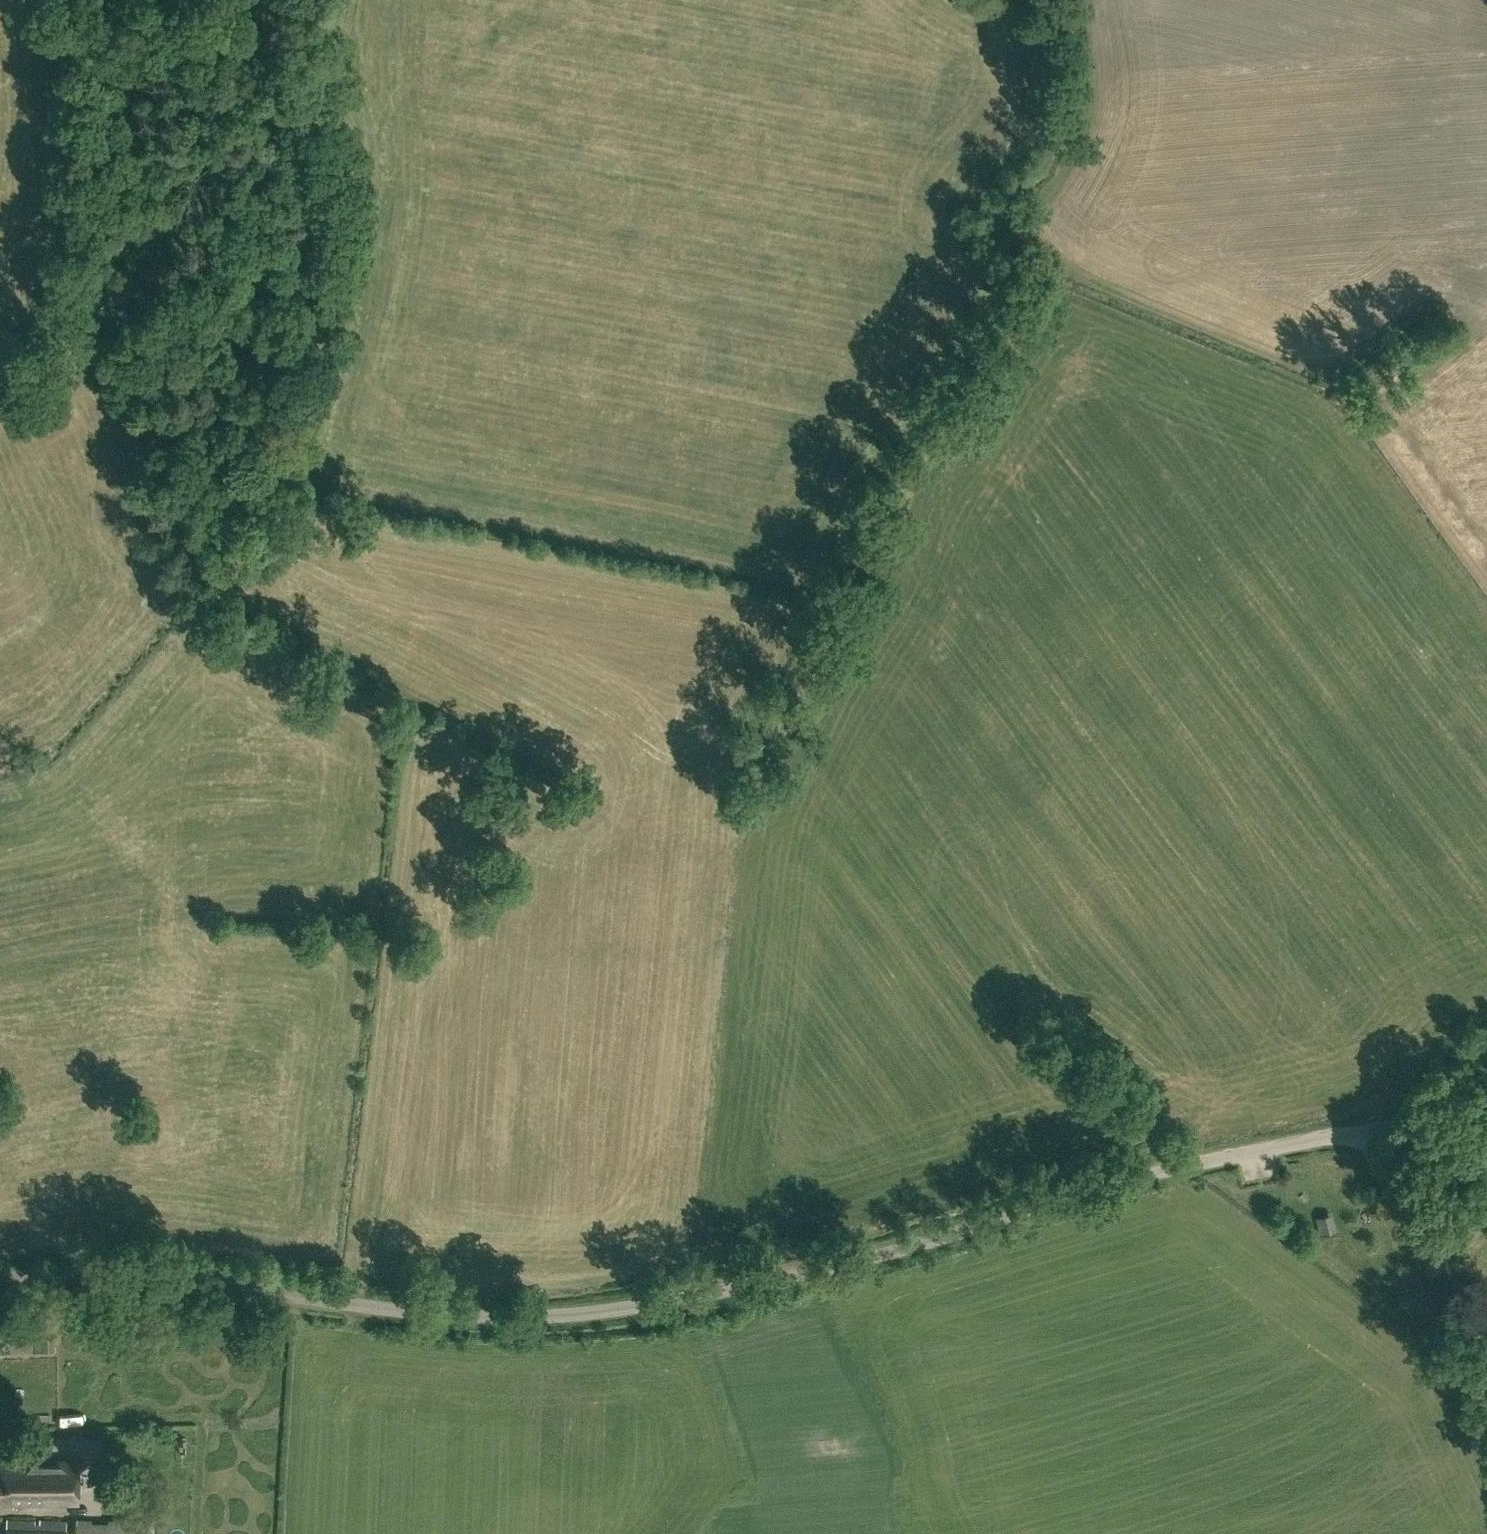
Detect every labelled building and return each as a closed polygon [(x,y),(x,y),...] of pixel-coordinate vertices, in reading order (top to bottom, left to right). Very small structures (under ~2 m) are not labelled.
[(78,1499),(77,1459),(0,1459),(0,1500),(78,1499)] [(67,1519),(40,1518),(40,1523),(35,1523),(35,1517),(7,1516),(6,1533),(66,1533),(67,1519)]
